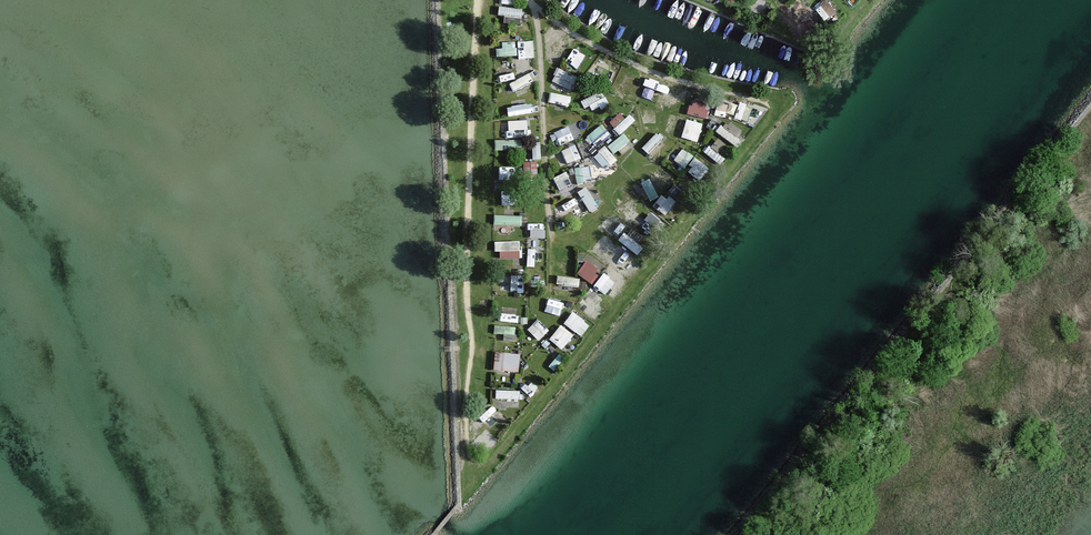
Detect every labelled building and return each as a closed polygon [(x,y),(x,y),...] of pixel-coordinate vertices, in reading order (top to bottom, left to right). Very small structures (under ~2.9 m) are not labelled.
[(823,22),(810,0),(798,0),(793,3),(798,11),(793,14),(805,34),(823,22)] [(820,8),(834,12),(838,1),(835,0),(823,0),(820,8)] [(524,21),(525,6),(504,5),(503,20),(524,21)] [(537,40),(499,41),(499,55),(537,54),(537,40)] [(577,46),(569,60),(580,66),(588,53),(577,46)] [(560,67),(555,80),(575,88),(580,74),(560,67)] [(509,95),(512,114),(534,111),(531,92),(537,91),(534,75),(507,79),(510,95),(509,95)] [(572,103),(573,93),(552,90),(551,101),(572,103)] [(606,90),(584,97),(588,109),(610,102),(606,90)] [(696,97),(691,111),(709,117),(713,102),(696,97)] [(738,115),(759,124),(766,107),(745,98),(738,115)] [(630,108),(613,120),(621,132),(638,120),(630,108)] [(689,117),(684,136),(701,140),(706,121),(689,117)] [(720,132),(738,143),(747,129),(730,117),(720,132)] [(510,134),(529,134),(530,118),(510,118),(510,134)] [(606,123),(589,132),(594,142),(611,133),(606,123)] [(559,144),(576,137),(570,124),(554,132),(559,144)] [(653,153),(666,136),(658,130),(645,147),(653,153)] [(616,152),(633,140),(626,132),(610,144),(616,152)] [(526,149),(526,138),(497,138),(497,149),(526,149)] [(570,161),(584,155),(578,142),(564,148),(570,161)] [(607,143),(595,154),(608,168),(620,158),(607,143)] [(706,151),(724,162),(728,154),(711,143),(706,151)] [(684,146),(677,160),(689,166),(696,152),(684,146)] [(689,168),(703,178),(711,166),(698,156),(689,168)] [(579,180),(594,179),(592,164),(577,166),(579,180)] [(562,188),(574,182),(569,170),(556,175),(562,188)] [(642,180),(653,199),(662,194),(651,175),(642,180)] [(605,202),(596,184),(582,191),(591,209),(605,202)] [(656,203),(668,213),(676,202),(665,193),(656,203)] [(524,223),(525,213),(497,212),(496,222),(524,223)] [(651,230),(662,218),(654,212),(644,223),(651,230)] [(633,225),(622,238),(638,252),(650,238),(633,225)] [(503,249),(503,257),(523,256),(523,238),(497,239),(497,249),(503,249)] [(628,274),(639,262),(622,246),(610,258),(628,274)] [(580,271),(594,281),(603,268),(589,258),(580,271)] [(514,273),(513,289),(526,289),(527,273),(514,273)] [(598,283),(614,293),(619,284),(603,274),(598,283)] [(589,294),(581,304),(597,318),(605,309),(589,294)] [(552,296),(547,309),(562,313),(567,301),(552,296)] [(504,319),(518,319),(519,307),(505,306),(504,319)] [(566,321),(578,330),(587,318),(576,309),(566,321)] [(537,343),(551,328),(542,319),(527,334),(537,343)] [(565,322),(552,336),(564,347),(577,333),(565,322)] [(506,338),(518,338),(518,324),(498,324),(498,330),(507,330),(506,338)] [(497,350),(496,368),(522,369),(522,351),(497,350)] [(499,387),(498,396),(521,397),(522,388),(499,387)] [(494,401),(478,420),(483,424),(499,405),(494,401)]
